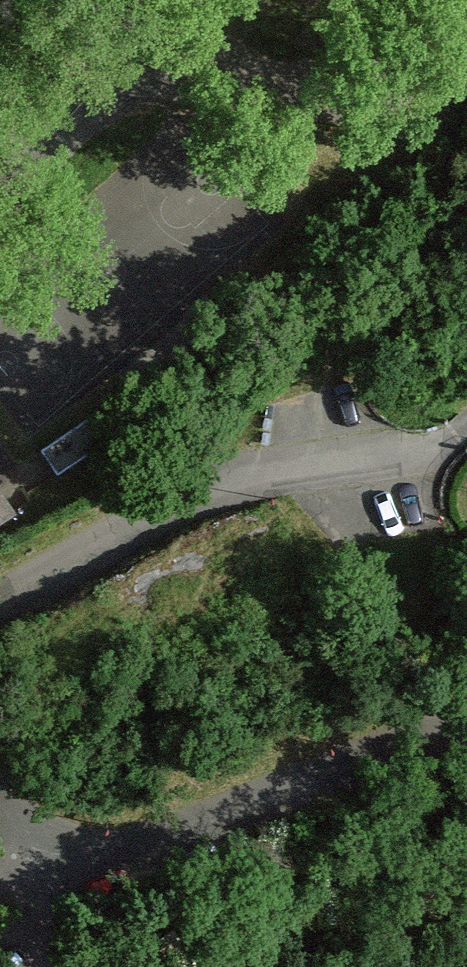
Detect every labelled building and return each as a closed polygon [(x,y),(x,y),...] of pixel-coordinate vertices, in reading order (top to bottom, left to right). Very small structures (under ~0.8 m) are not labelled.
[(20,527),(0,491),(0,539),(20,527)]
